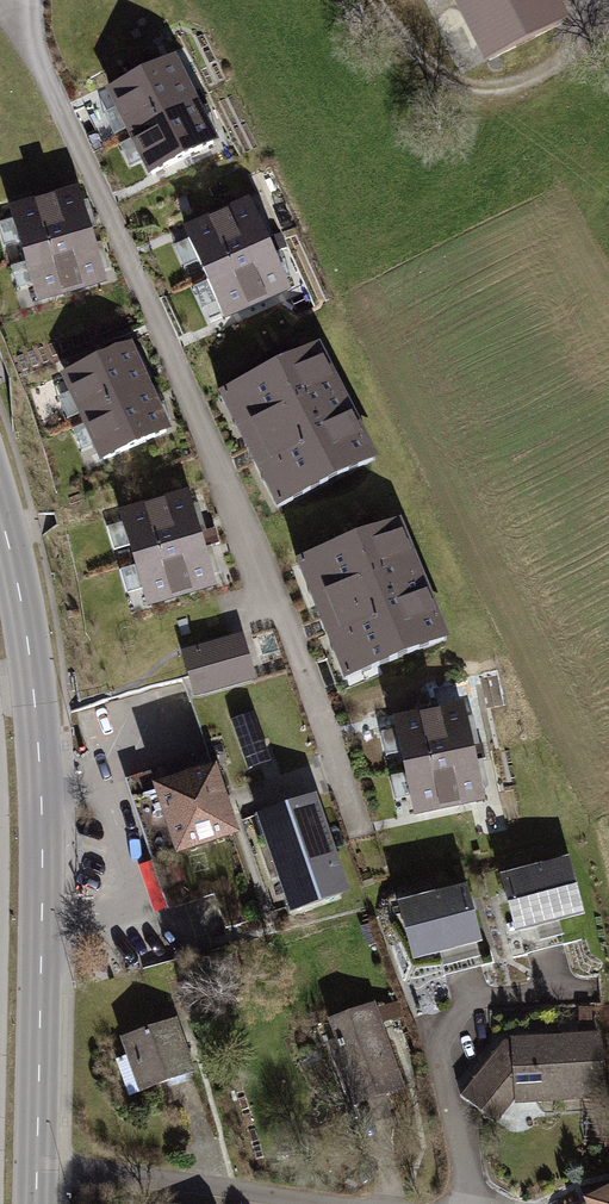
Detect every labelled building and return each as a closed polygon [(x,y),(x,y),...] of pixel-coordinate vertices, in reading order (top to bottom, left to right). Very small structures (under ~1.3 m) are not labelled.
[(562,23),(550,0),(459,0),(489,60),(562,23)] [(111,91),(131,133),(192,103),(172,61),(111,91)] [(131,133),(152,174),(213,143),(192,103),(131,133)] [(11,213),(25,257),(89,237),(76,193),(11,213)] [(187,234),(205,276),(268,248),(249,206),(187,234)] [(103,281),(89,237),(25,257),(38,301),(103,281)] [(224,317),(286,289),(268,248),(205,276),(224,317)] [(66,376),(84,417),(146,390),(128,348),(66,376)] [(316,348),(220,397),(277,508),(373,459),(316,348)] [(84,417),(104,460),(165,432),(146,390),(84,417)] [(121,517),(134,560),(200,541),(187,497),(121,517)] [(397,523),(297,563),(345,680),(444,639),(397,523)] [(134,560),(147,604),(213,585),(200,541),(134,560)] [(230,639),(183,653),(195,695),(242,681),(230,639)] [(472,754),(463,709),(396,723),(405,768),(472,754)] [(161,769),(127,781),(153,858),(159,857),(176,907),(213,894),(225,929),(262,916),(206,753),(168,766),(170,772),(163,774),(161,769)] [(472,754),(405,768),(415,812),(482,798),(472,754)] [(311,805),(266,820),(295,905),(340,889),(311,805)] [(171,902),(156,860),(140,865),(155,907),(171,902)] [(567,864),(505,880),(518,929),(580,912),(567,864)] [(273,908),(287,905),(281,871),(267,874),(273,908)] [(464,891),(402,907),(415,956),(477,939),(464,891)] [(476,948),(447,956),(450,970),(480,962),(476,948)] [(348,1063),(340,1066),(353,1103),(400,1087),(372,1007),(333,1020),(341,1041),(338,1042),(340,1048),(343,1047),(348,1063)] [(174,1022),(125,1039),(132,1061),(139,1058),(149,1086),(191,1071),(174,1022)] [(504,1045),(461,1097),(467,1101),(468,1101),(482,1112),(505,1083),(514,1083),(515,1095),(560,1093),(560,1099),(602,1097),(598,1037),(560,1039),(560,1037),(549,1038),(549,1040),(513,1042),(513,1040),(504,1041),(502,1043),(504,1045)] [(197,1043),(204,1060),(215,1056),(209,1039),(197,1043)] [(583,1203),(608,1203),(608,1191),(583,1203)]
